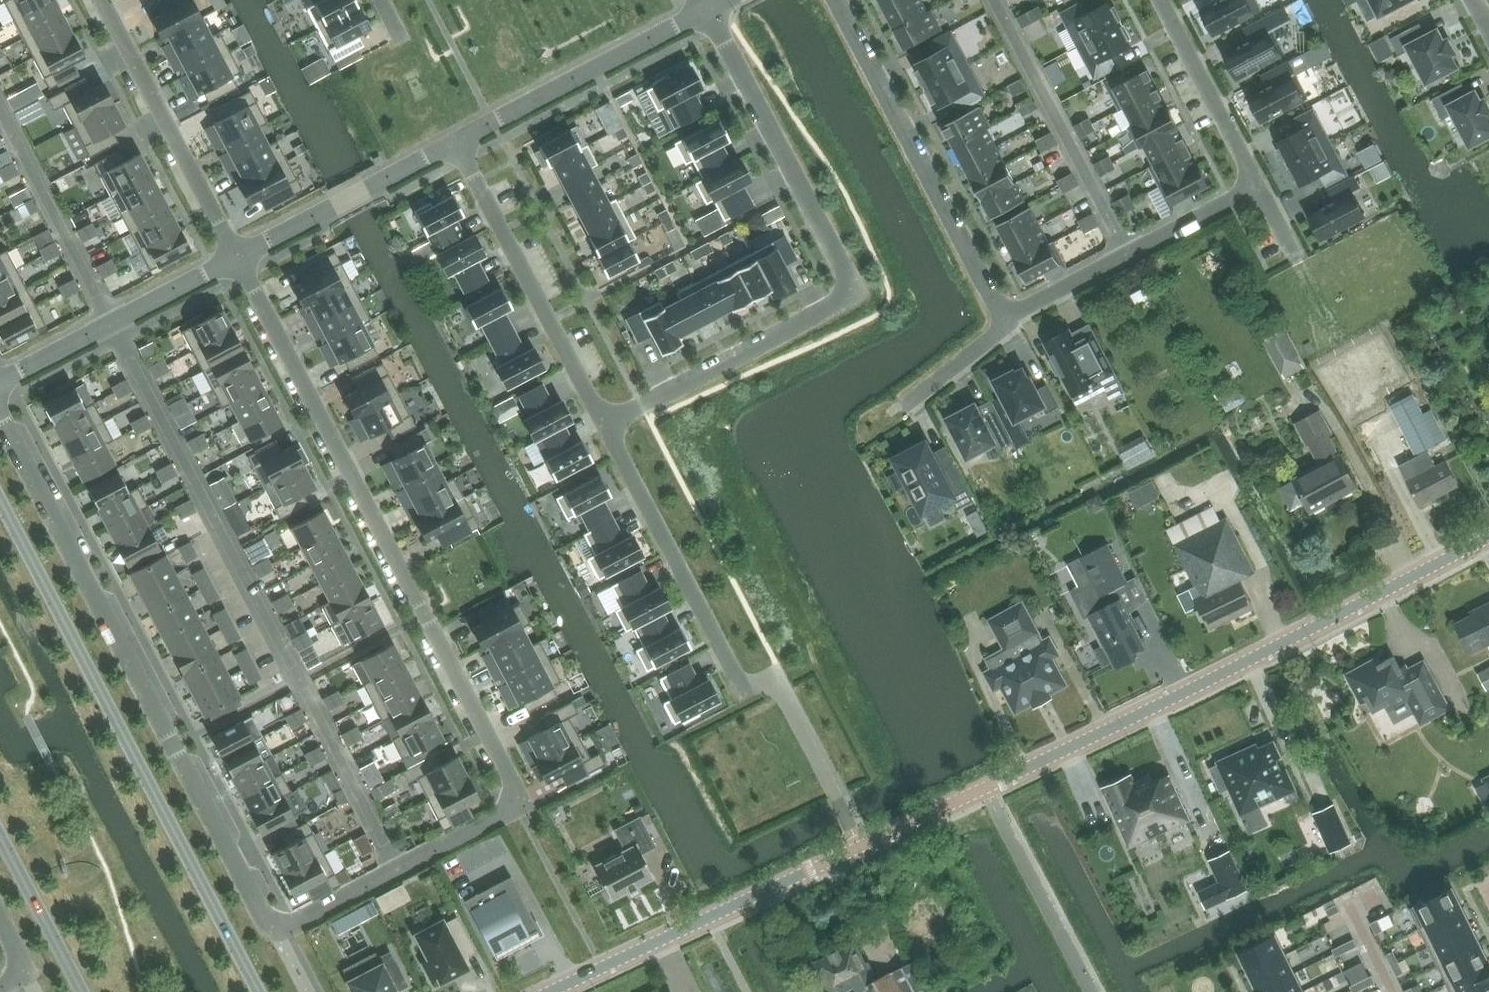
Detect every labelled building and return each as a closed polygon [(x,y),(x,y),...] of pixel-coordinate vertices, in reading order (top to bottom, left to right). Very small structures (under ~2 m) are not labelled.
[(4,1),(13,20),(51,0),(5,0),(4,1)] [(13,20),(23,38),(63,17),(55,0),(51,0),(13,20)] [(162,38),(201,17),(192,0),(163,0),(168,10),(152,19),(162,38)] [(318,29),(359,7),(355,0),(303,0),(318,29)] [(885,11),(907,0),(879,0),(885,11)] [(927,11),(921,0),(907,0),(885,11),(895,29),(928,12),(927,11)] [(1214,36),(1253,15),(1262,10),(1256,0),(1221,0),(1201,10),(1205,19),(1205,20),(1206,19),(1209,27),(1209,28),(1210,27),(1214,36)] [(1379,15),(1407,0),(1372,0),(1379,15)] [(1121,20),(1122,20),(1121,19),(1120,20),(1114,7),(1112,8),(1109,2),(1089,13),(1083,1),(1060,13),(1078,46),(1122,23),(1121,20)] [(1023,28),(1044,16),(1038,6),(1017,17),(1023,28)] [(359,7),(318,29),(335,61),(358,49),(364,45),(358,35),(370,28),(359,7)] [(1224,54),(1237,80),(1281,57),(1280,56),(1285,54),(1272,30),(1292,21),(1285,7),(1243,29),(1249,41),(1224,54)] [(942,30),(931,9),(927,11),(928,12),(895,29),(905,49),(942,30)] [(980,26),(989,24),(987,15),(962,21),(966,41),(982,37),(980,26)] [(63,17),(23,38),(33,57),(73,36),(63,17)] [(171,41),(178,54),(211,36),(201,17),(162,38),(165,44),(171,41)] [(1095,79),(1117,67),(1111,56),(1131,45),(1128,39),(1130,38),(1124,26),(1125,25),(1124,24),(1123,25),(1122,23),(1078,46),(1095,79)] [(1446,41),(1443,42),(1437,31),(1426,36),(1420,24),(1391,39),(1398,52),(1409,47),(1427,81),(1455,66),(1449,55),(1452,53),(1454,53),(1453,51),(1448,42),(1448,41),(1447,40),(1446,41)] [(211,36),(178,54),(184,67),(179,69),(182,76),(188,73),(230,51),(220,31),(211,36)] [(929,43),(935,54),(915,65),(918,69),(915,71),(916,72),(923,84),(922,84),(923,85),(925,87),(969,64),(951,31),(929,43)] [(72,76),(67,66),(84,57),(73,36),(33,57),(50,88),(72,76)] [(1384,37),(1369,45),(1379,63),(1394,55),(1384,37)] [(358,49),(335,61),(339,69),(362,57),(358,49)] [(238,87),(232,76),(241,72),(230,51),(188,73),(199,94),(210,88),(215,99),(238,87)] [(1289,61),(1295,74),(1311,66),(1305,53),(1289,61)] [(1308,98),(1295,74),(1296,74),(1295,74),(1289,61),(1266,73),(1272,85),(1249,97),(1252,102),(1249,103),(1249,104),(1251,103),(1258,118),(1257,118),(1257,119),(1260,118),(1262,122),(1304,101),(1304,100),(1308,98)] [(964,108),(986,97),(969,64),(925,87),(926,89),(925,89),(925,90),(926,90),(933,103),(932,103),(933,104),(935,102),(938,107),(958,97),(964,108)] [(705,113),(694,92),(702,88),(691,67),(670,77),(668,74),(651,83),(653,86),(646,90),(657,111),(670,104),(681,125),(705,113)] [(1151,79),(1153,79),(1152,78),(1151,78),(1147,71),(1148,70),(1148,69),(1130,78),(1127,72),(1105,83),(1120,110),(1124,108),(1124,107),(1157,90),(1151,79)] [(1085,75),(1073,81),(1079,92),(1090,86),(1085,75)] [(54,110),(63,105),(73,125),(114,104),(103,83),(85,92),(80,82),(48,98),(54,110)] [(1477,145),(1488,139),(1488,120),(1487,116),(1488,114),(1488,111),(1484,101),(1480,103),(1474,92),(1468,96),(1462,84),(1433,99),(1443,118),(1454,113),(1470,144),(1476,142),(1477,145)] [(33,100),(27,89),(8,99),(14,110),(33,100)] [(214,123),(225,144),(258,126),(259,127),(267,122),(250,90),(219,107),(225,117),(214,123)] [(630,90),(619,95),(625,106),(636,100),(630,90)] [(1167,108),(1157,90),(1124,107),(1124,108),(1133,125),(1134,126),(1167,109),(1167,108)] [(1035,102),(1031,96),(1017,104),(1020,110),(1035,102)] [(608,134),(614,131),(623,126),(610,102),(595,109),(608,134)] [(1020,110),(1023,117),(1038,109),(1035,102),(1020,110)] [(113,145),(107,134),(125,125),(114,104),(73,125),(90,157),(113,145)] [(986,128),(987,128),(991,126),(980,106),(943,125),(953,145),(986,128)] [(1134,126),(1133,125),(1129,128),(1140,148),(1144,146),(1144,145),(1177,128),(1177,129),(1178,128),(1168,108),(1167,108),(1167,109),(1134,126)] [(1285,163),(1286,165),(1331,142),(1313,109),(1291,120),(1297,132),(1277,142),(1280,148),(1278,149),(1285,162),(1283,162),(1284,163),(1285,163)] [(1077,132),(1092,124),(1089,117),(1074,125),(1077,132)] [(692,160),(702,179),(702,180),(732,164),(731,163),(722,145),(729,141),(718,120),(674,143),(685,164),(692,160)] [(1077,132),(1081,138),(1095,130),(1092,124),(1077,132)] [(259,127),(258,126),(225,144),(220,147),(223,153),(228,150),(235,163),(268,146),(268,145),(259,127)] [(623,126),(614,131),(618,140),(628,136),(623,126)] [(996,146),(987,128),(986,128),(953,145),(963,163),(996,146)] [(1177,129),(1177,128),(1144,145),(1144,146),(1154,164),(1187,147),(1177,129)] [(552,165),(552,164),(580,149),(580,148),(570,129),(538,146),(549,167),(552,165)] [(1054,138),(1050,132),(1036,140),(1039,146),(1054,138)] [(1039,146),(1042,152),(1057,145),(1054,138),(1039,146)] [(268,146),(235,163),(242,176),(236,179),(239,185),(287,160),(277,140),(268,145),(268,146)] [(1287,167),(1286,168),(1287,169),(1288,168),(1295,181),(1297,180),(1300,185),(1320,175),(1326,186),(1348,175),(1331,142),(1286,165),(1287,167)] [(552,164),(552,165),(561,182),(590,167),(590,168),(598,164),(587,144),(580,148),(580,149),(552,164)] [(1005,164),(1005,163),(996,146),(963,163),(972,181),(1005,164)] [(1197,166),(1197,165),(1187,147),(1154,164),(1149,166),(1160,186),(1197,166)] [(140,153),(127,160),(122,162),(116,152),(94,164),(110,195),(151,174),(140,153)] [(637,153),(628,158),(633,167),(642,163),(637,153)] [(1382,159),(1378,153),(1363,161),(1366,167),(1382,159)] [(1094,163),(1097,170),(1112,162),(1109,156),(1094,163)] [(713,200),(724,221),(753,205),(743,185),(750,180),(739,159),(731,163),(732,164),(702,180),(702,179),(695,183),(706,204),(713,200)] [(239,185),(249,204),(266,195),(271,206),(303,189),(287,160),(239,185)] [(1042,161),(1033,165),(1037,171),(1045,167),(1042,161)] [(5,166),(11,177),(19,173),(13,162),(5,166)] [(1097,170),(1101,176),(1115,168),(1112,162),(1097,170)] [(982,199),(1015,182),(1005,163),(1005,164),(972,181),(982,199)] [(1160,186),(1174,212),(1195,201),(1191,195),(1209,186),(1198,165),(1197,165),(1197,166),(1160,186)] [(5,166),(0,168),(0,174),(1,175),(4,181),(11,177),(5,166)] [(599,185),(590,168),(590,167),(561,182),(571,200),(599,185)] [(642,185),(651,180),(646,171),(637,176),(642,185)] [(1075,179),(1072,173),(1057,180),(1060,187),(1075,179)] [(151,174),(110,195),(120,214),(161,193),(151,174)] [(1365,218),(1353,194),(1361,189),(1354,176),(1328,190),(1334,202),(1309,215),(1322,240),(1365,218)] [(1060,187),(1064,193),(1078,185),(1075,179),(1060,187)] [(651,180),(642,185),(647,194),(656,190),(651,180)] [(1015,182),(982,199),(992,218),(1025,200),(1024,200),(1015,182)] [(580,218),(609,203),(608,202),(599,185),(571,200),(580,218)] [(161,193),(120,214),(130,232),(170,211),(161,193)] [(443,252),(466,239),(466,238),(456,220),(464,216),(453,194),(432,205),(430,202),(414,210),(427,235),(433,232),(442,251),(443,252)] [(1117,208),(1132,200),(1129,194),(1114,202),(1117,208)] [(32,198),(24,202),(31,214),(38,210),(32,198)] [(580,218),(589,235),(590,236),(625,217),(615,198),(608,202),(609,203),(580,218)] [(1132,200),(1117,208),(1121,214),(1135,207),(1132,200)] [(1031,207),(997,224),(1007,243),(1040,225),(1030,208),(1031,207)] [(662,223),(671,218),(666,209),(657,213),(662,223)] [(170,211),(130,232),(139,250),(180,229),(170,211)] [(1096,219),(1093,213),(1078,220),(1081,227),(1096,219)] [(598,255),(598,256),(629,241),(636,238),(625,217),(590,236),(589,235),(588,236),(598,255)] [(671,218),(662,223),(666,232),(675,227),(671,218)] [(1081,227),(1085,233),(1099,226),(1096,219),(1081,227)] [(84,226),(90,238),(97,234),(91,222),(84,226)] [(1050,243),(1049,243),(1040,225),(1007,243),(1016,260),(1016,261),(1050,243)] [(84,226),(76,230),(82,242),(90,238),(84,226)] [(48,229),(33,237),(40,249),(47,245),(54,241),(48,229)] [(163,270),(176,264),(173,258),(190,249),(180,229),(139,250),(150,270),(160,265),(163,270)] [(728,231),(718,236),(723,246),(733,240),(728,231)] [(474,234),(466,238),(466,239),(443,252),(442,251),(436,254),(447,275),(453,272),(464,292),(488,280),(477,259),(485,255),(474,234)] [(751,253),(771,290),(770,290),(773,296),(794,285),(784,265),(797,258),(784,235),(751,253)] [(47,245),(53,257),(61,253),(54,241),(47,245)] [(639,260),(629,241),(598,256),(598,255),(596,256),(607,277),(639,260)] [(1067,268),(1053,241),(1049,243),(1050,243),(1016,261),(1016,260),(1015,261),(1026,281),(1043,272),(1047,279),(1067,268)] [(699,246),(704,256),(713,251),(708,242),(699,246)] [(53,257),(47,245),(40,249),(46,261),(53,257)] [(704,256),(699,246),(690,251),(695,260),(704,256)] [(17,268),(7,249),(0,253),(0,277),(17,268)] [(303,306),(351,281),(335,251),(304,268),(309,278),(293,287),(303,306)] [(771,290),(751,253),(732,263),(752,300),(770,290),(771,290)] [(647,256),(639,260),(642,267),(653,262),(651,258),(647,256)] [(103,263),(109,274),(117,270),(110,259),(103,263)] [(663,265),(668,275),(677,270),(672,261),(663,265)] [(103,263),(96,267),(102,278),(109,274),(103,263)] [(752,300),(732,263),(713,273),(732,308),(731,309),(732,311),(752,300)] [(668,275),(663,265),(654,270),(659,279),(668,275)] [(26,286),(17,268),(0,277),(0,300),(26,286)] [(732,308),(713,273),(695,282),(714,318),(731,309),(732,308)] [(67,282),(73,294),(80,290),(74,278),(67,282)] [(319,322),(361,300),(351,281),(303,306),(306,312),(312,309),(319,322)] [(73,294),(67,282),(59,286),(65,298),(73,294)] [(714,318),(695,282),(676,292),(680,299),(681,299),(696,327),(714,318)] [(1478,291),(1486,304),(1488,302),(1488,285),(1478,291)] [(36,305),(26,286),(0,300),(0,325),(36,305)] [(491,344),(515,332),(505,312),(512,308),(501,287),(464,306),(475,328),(481,324),(491,344)] [(1144,287),(1131,294),(1136,303),(1148,297),(1144,287)] [(696,327),(681,299),(680,299),(664,308),(663,308),(678,337),(679,336),(696,327)] [(362,324),(371,320),(361,300),(319,322),(325,335),(320,338),(323,344),(329,341),(362,324)] [(678,337),(663,308),(664,308),(660,301),(626,319),(638,342),(651,335),(661,354),(682,343),(679,336),(678,337)] [(0,325),(0,335),(6,346),(26,336),(29,341),(39,336),(36,331),(47,325),(36,305),(0,325)] [(202,314),(189,320),(192,325),(182,331),(192,351),(232,330),(222,310),(205,319),(202,314)] [(1431,323),(1422,328),(1430,344),(1440,339),(1431,323)] [(350,356),(356,367),(379,355),(362,324),(329,341),(340,362),(350,356)] [(1061,372),(1073,396),(1102,380),(1110,397),(1111,398),(1125,391),(1093,331),(1075,340),(1069,330),(1064,332),(1062,329),(1048,336),(1050,340),(1045,342),(1053,359),(1050,360),(1057,374),(1061,372)] [(1289,341),(1283,329),(1265,339),(1271,350),(1289,341)] [(202,370),(242,349),(232,330),(192,351),(202,370)] [(515,332),(491,344),(502,364),(496,367),(507,388),(544,368),(533,347),(525,351),(515,332)] [(1003,342),(993,352),(1002,361),(1012,351),(1003,342)] [(1310,342),(1305,345),(1309,353),(1314,351),(1310,342)] [(202,370),(212,389),(252,368),(242,349),(202,370)] [(1379,351),(1365,352),(1367,371),(1381,369),(1379,351)] [(156,362),(162,374),(169,370),(163,358),(156,362)] [(162,374),(156,362),(148,366),(154,378),(162,374)] [(400,394),(388,373),(383,363),(360,375),(366,385),(344,396),(355,417),(359,415),(359,416),(400,394)] [(212,389),(222,408),(231,403),(230,402),(262,386),(252,368),(212,389)] [(1016,370),(995,381),(1004,398),(1016,420),(1043,406),(1047,413),(1058,407),(1047,384),(1036,390),(1024,368),(1016,371),(1016,370)] [(119,382),(125,394),(133,390),(126,378),(119,382)] [(125,394),(119,382),(112,386),(118,398),(125,394)] [(85,407),(75,387),(73,388),(70,383),(57,390),(60,395),(43,404),(54,424),(85,407)] [(564,424),(564,425),(572,421),(561,400),(553,404),(542,383),(518,396),(529,416),(523,420),(534,441),(540,438),(540,437),(564,424)] [(240,420),(271,404),(262,386),(230,402),(231,403),(240,420)] [(1237,392),(1221,401),(1227,412),(1246,401),(1246,398),(1244,394),(1241,392),(1237,392)] [(393,438),(416,426),(400,394),(359,416),(370,437),(388,427),(393,438)] [(176,401),(182,412),(189,408),(183,397),(176,401)] [(1391,408),(1400,426),(1415,454),(1437,443),(1413,397),(1391,408)] [(993,404),(1005,426),(1016,420),(1004,398),(993,404)] [(182,412),(176,401),(168,404),(174,416),(182,412)] [(63,442),(104,421),(94,402),(85,407),(54,424),(63,442)] [(240,420),(231,425),(241,445),(282,424),(271,404),(240,420)] [(1012,443),(995,411),(983,418),(975,404),(947,419),(968,458),(995,443),(999,450),(1012,443)] [(1280,488),(1290,507),(1304,500),(1310,512),(1355,488),(1338,455),(1337,456),(1327,436),(1331,434),(1319,412),(1295,425),(1306,447),(1308,445),(1319,465),(1293,479),(1293,481),(1280,488)] [(138,418),(144,430),(152,426),(145,414),(138,418)] [(144,430),(138,418),(130,422),(137,434),(144,430)] [(104,444),(105,444),(113,440),(104,421),(63,442),(73,460),(104,444)] [(574,444),(564,425),(564,424),(540,437),(540,438),(550,456),(544,459),(555,480),(593,461),(582,440),(574,444)] [(1250,429),(1241,438),(1250,448),(1259,440),(1250,429)] [(402,481),(435,463),(419,432),(396,443),(402,454),(391,460),(402,481)] [(208,445),(202,433),(194,437),(201,449),(208,445)] [(201,449),(194,437),(187,441),(193,453),(201,449)] [(896,459),(909,484),(924,512),(952,496),(958,507),(972,500),(952,463),(940,469),(926,443),(896,459)] [(115,463),(105,444),(104,444),(73,460),(83,480),(115,463)] [(293,445),(281,452),(275,455),(270,444),(247,456),(253,467),(262,463),(273,483),(304,466),(293,445)] [(463,449),(455,453),(458,461),(467,456),(463,449)] [(1419,505),(1458,485),(1445,461),(1436,466),(1428,451),(1400,465),(1408,480),(1407,481),(1419,505)] [(163,467),(169,478),(177,474),(171,463),(163,467)] [(435,463),(402,481),(396,484),(400,490),(405,487),(412,500),(445,482),(435,463)] [(304,466),(273,483),(283,503),(274,508),(280,519),(303,507),(298,497),(315,487),(304,466)] [(169,478),(163,467),(156,470),(162,482),(169,478)] [(130,492),(129,491),(119,472),(88,488),(98,508),(130,492)] [(580,512),(589,531),(590,532),(614,519),(603,500),(611,496),(600,474),(556,498),(567,519),(580,512)] [(464,497),(454,477),(445,482),(412,500),(419,513),(413,516),(416,522),(464,497)] [(139,510),(139,511),(148,506),(138,486),(129,491),(130,492),(98,508),(108,526),(139,510)] [(1098,496),(1088,502),(1093,511),(1103,506),(1098,496)] [(426,541),(437,535),(443,532),(448,543),(453,540),(476,528),(480,526),(464,497),(416,522),(426,541)] [(182,503),(188,514),(196,510),(190,499),(182,503)] [(188,514),(182,503),(175,507),(181,518),(188,514)] [(234,503),(223,509),(228,518),(239,512),(234,503)] [(1214,508),(1168,531),(1175,544),(1221,522),(1214,508)] [(149,528),(139,511),(139,510),(108,526),(117,544),(149,528)] [(977,510),(967,515),(977,536),(988,531),(977,510)] [(323,511),(291,527),(302,547),(333,530),(323,511)] [(1236,613),(1237,615),(1253,607),(1240,580),(1254,573),(1227,518),(1221,522),(1175,544),(1195,585),(1179,593),(1188,611),(1199,606),(1209,626),(1236,613)] [(614,519),(590,532),(589,531),(584,534),(594,554),(587,558),(598,579),(643,556),(632,535),(624,539),(614,519)] [(149,528),(117,544),(127,564),(159,548),(149,528)] [(479,534),(476,528),(453,540),(449,542),(452,548),(479,534)] [(282,544),(275,530),(264,536),(265,537),(272,549),(282,544)] [(333,530),(302,547),(311,565),(343,548),(333,530)] [(178,547),(182,555),(194,548),(190,541),(178,547)] [(1087,618),(1102,646),(1097,649),(1105,665),(1112,661),(1116,668),(1137,657),(1134,651),(1145,645),(1129,614),(1128,614),(1121,599),(1116,601),(1111,590),(1127,582),(1107,544),(1080,558),(1093,583),(1071,594),(1084,619),(1087,618)] [(194,548),(182,555),(186,562),(198,556),(194,548)] [(343,548),(311,565),(321,583),(352,567),(343,548)] [(130,573),(183,674),(205,716),(208,714),(212,720),(243,703),(164,554),(130,573)] [(274,569),(267,558),(260,561),(266,573),(274,569)] [(266,573),(260,561),(253,565),(259,577),(266,573)] [(196,581),(208,575),(204,567),(192,573),(196,581)] [(321,583),(330,601),(362,584),(352,567),(321,583)] [(633,628),(632,627),(662,611),(662,612),(670,608),(659,587),(651,591),(640,570),(611,586),(622,607),(614,610),(626,631),(633,628)] [(200,588),(211,582),(208,575),(196,581),(200,588)] [(582,582),(575,586),(580,597),(587,593),(590,592),(584,581),(582,582)] [(204,596),(215,590),(211,582),(200,588),(204,596)] [(330,601),(321,605),(332,626),(341,621),(340,620),(372,604),(362,584),(330,601)] [(215,590),(204,596),(208,603),(219,597),(215,590)] [(293,605),(287,594),(279,598),(285,609),(293,605)] [(482,647),(521,627),(522,628),(530,623),(520,603),(511,608),(506,597),(483,609),(489,620),(472,628),(482,647)] [(285,609),(279,598),(272,602),(278,613),(285,609)] [(986,673),(995,689),(1002,685),(1016,711),(1033,702),(1035,706),(1051,698),(1048,693),(1065,684),(1051,658),(1058,654),(1050,638),(1042,642),(1037,633),(1038,633),(1022,603),(991,620),(998,634),(1004,632),(1012,646),(988,659),(993,669),(986,673)] [(1470,652),(1488,643),(1488,603),(1479,608),(1481,612),(1456,623),(1470,652)] [(340,620),(341,621),(351,640),(382,624),(372,604),(340,620)] [(217,621),(229,615),(225,608),(213,614),(217,621)] [(672,631),(662,612),(662,611),(632,627),(633,628),(642,646),(635,650),(647,671),(691,648),(680,627),(672,631)] [(221,629),(233,623),(229,615),(217,621),(221,629)] [(225,636),(236,630),(233,623),(221,629),(225,636)] [(314,627),(306,631),(309,637),(317,633),(314,627)] [(521,627),(482,647),(486,654),(492,651),(498,663),(531,646),(531,645),(522,628),(521,627)] [(236,630),(225,636),(229,644),(240,637),(236,630)] [(309,637),(306,631),(299,635),(305,647),(312,643),(309,637)] [(305,647),(299,635),(291,639),(297,650),(305,647)] [(508,683),(550,660),(540,641),(531,645),(531,646),(498,663),(505,676),(499,679),(502,685),(508,682),(508,683)] [(393,643),(352,664),(363,684),(403,663),(393,643)] [(238,662),(250,655),(246,648),(234,654),(238,662)] [(242,669),(254,663),(250,655),(238,662),(242,669)] [(1385,706),(1387,709),(1409,697),(1422,721),(1447,707),(1423,663),(1407,672),(1404,665),(1400,667),(1394,655),(1382,662),(1380,658),(1349,675),(1364,702),(1367,700),(1373,712),(1385,706)] [(552,686),(561,681),(550,660),(508,683),(519,703),(530,698),(536,708),(558,697),(552,686)] [(246,676),(258,670),(254,663),(242,669),(246,676)] [(363,684),(372,702),(413,681),(403,663),(363,684)] [(700,715),(698,711),(719,700),(708,679),(700,683),(689,663),(659,678),(670,699),(663,703),(674,724),(681,720),(683,724),(700,715)] [(1478,674),(1486,690),(1488,688),(1488,668),(1478,674)] [(258,670),(246,676),(250,684),(262,678),(258,670)] [(372,702),(382,721),(391,716),(422,699),(413,681),(372,702)] [(343,702),(337,690),(330,694),(336,706),(343,702)] [(336,706),(330,694),(322,698),(329,710),(336,706)] [(583,695),(577,699),(581,707),(587,704),(583,695)] [(401,735),(432,718),(422,699),(391,716),(400,734),(401,735)] [(569,717),(578,713),(572,701),(541,718),(546,728),(528,738),(539,759),(580,737),(569,717)] [(293,712),(299,724),(306,720),(300,708),(293,712)] [(299,724),(293,712),(285,716),(291,728),(299,724)] [(263,737),(252,716),(211,737),(222,757),(253,741),(254,741),(263,737)] [(401,735),(400,734),(392,739),(402,759),(443,738),(432,718),(401,735)] [(609,724),(596,730),(605,749),(618,742),(609,724)] [(362,738),(356,726),(349,730),(355,742),(362,738)] [(355,742),(349,730),(341,734),(348,746),(355,742)] [(574,781),(605,764),(599,753),(590,757),(580,737),(539,759),(536,761),(538,765),(533,768),(539,780),(545,778),(547,781),(568,770),(574,781)] [(1209,768),(1220,793),(1229,789),(1241,815),(1296,790),(1286,768),(1281,770),(1276,759),(1281,757),(1274,740),(1258,747),(1257,743),(1216,761),(1218,764),(1209,768)] [(253,741),(222,757),(232,776),(264,760),(254,741),(253,741)] [(312,750),(318,761),(326,757),(319,746),(312,750)] [(318,761),(312,750),(305,753),(311,765),(318,761)] [(408,783),(417,778),(427,799),(468,777),(457,756),(439,766),(434,755),(402,772),(408,783)] [(242,794),(273,778),(273,777),(264,760),(232,776),(242,794)] [(373,761),(359,768),(370,788),(384,781),(373,761)] [(251,812),(283,796),(283,797),(292,792),(281,772),(273,777),(273,778),(242,794),(251,812)] [(1131,773),(1101,787),(1129,847),(1190,819),(1169,774),(1153,781),(1150,773),(1134,780),(1131,773)] [(461,808),(479,798),(476,794),(482,791),(475,778),(470,781),(468,777),(427,799),(442,826),(444,830),(467,818),(461,808)] [(391,778),(370,789),(376,800),(397,789),(391,778)] [(342,788),(334,792),(341,804),(348,800),(342,788)] [(283,796),(251,812),(261,832),(293,816),(283,797),(283,796)] [(396,802),(383,809),(388,818),(401,811),(396,802)] [(1313,813),(1331,852),(1351,843),(1334,804),(1313,813)] [(628,891),(637,887),(637,886),(652,878),(654,878),(653,876),(641,854),(654,847),(655,846),(655,845),(654,845),(640,818),(640,817),(639,817),(639,818),(626,824),(636,844),(595,865),(593,866),(594,868),(610,898),(611,900),(612,899),(628,891)] [(283,874),(324,853),(307,821),(284,833),(290,844),(272,853),(283,874)] [(444,830),(442,826),(434,829),(437,834),(444,830)] [(1230,850),(1209,860),(1227,898),(1247,889),(1230,850)] [(324,853),(283,874),(294,895),(312,886),(318,896),(340,885),(324,853)] [(348,872),(337,878),(340,885),(351,879),(348,872)] [(535,922),(534,921),(511,876),(464,900),(493,954),(494,953),(497,958),(522,945),(520,940),(528,935),(524,928),(535,922)] [(1419,928),(1461,908),(1460,905),(1460,906),(1451,888),(1441,892),(1440,890),(1426,897),(1427,900),(1410,908),(1419,928)] [(390,892),(378,899),(385,913),(397,907),(390,892)] [(372,901),(353,911),(359,922),(378,912),(372,901)] [(1329,916),(1340,911),(1336,904),(1326,909),(1329,916)] [(1419,928),(1429,947),(1470,926),(1462,910),(1461,908),(1419,928)] [(441,982),(457,974),(457,973),(467,968),(462,958),(474,951),(456,917),(444,924),(442,921),(416,935),(429,959),(423,962),(431,979),(437,976),(441,982)] [(1376,934),(1383,930),(1378,919),(1370,923),(1376,934)] [(1478,942),(1470,926),(1429,947),(1438,965),(1479,944),(1478,942)] [(1249,970),(1250,972),(1284,955),(1274,935),(1240,951),(1249,970)] [(1357,946),(1354,939),(1343,944),(1346,951),(1357,946)] [(855,941),(815,962),(831,991),(929,991),(913,961),(876,981),(855,941)] [(1336,956),(1346,951),(1343,944),(1332,949),(1336,956)] [(1438,965),(1447,983),(1488,963),(1488,961),(1487,962),(1480,947),(1479,944),(1438,965)] [(1386,954),(1391,965),(1398,961),(1393,951),(1386,954)] [(395,991),(408,985),(390,952),(376,959),(380,966),(349,982),(355,991),(395,991)] [(1293,973),(1284,955),(1250,972),(1250,974),(1251,973),(1258,989),(1259,990),(1293,973)] [(1398,961),(1391,965),(1397,976),(1404,972),(1398,961)] [(1488,985),(1488,964),(1488,963),(1447,983),(1451,991),(1475,991),(1488,985)] [(1293,973),(1259,990),(1260,991),(1300,991),(1302,991),(1293,973)] [(1364,988),(1375,982),(1372,975),(1361,980),(1364,988)] [(1350,986),(1353,991),(1355,991),(1364,988),(1361,980),(1350,986)]
